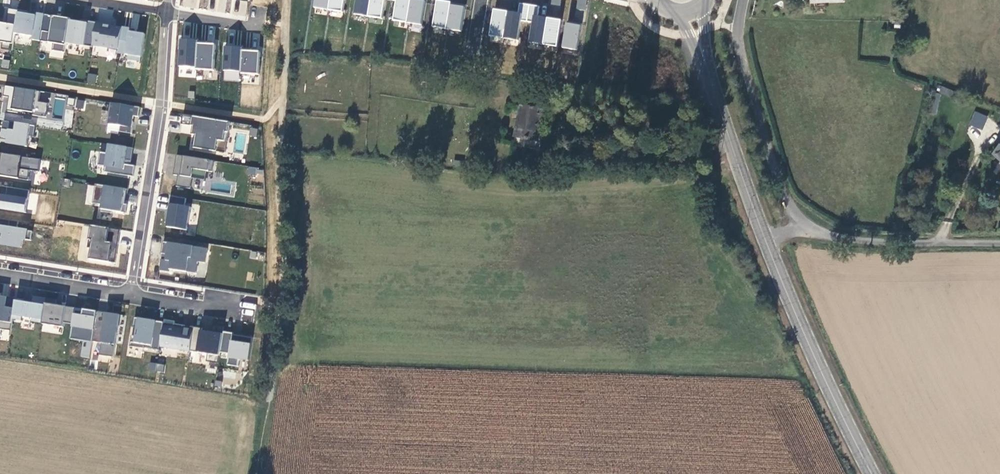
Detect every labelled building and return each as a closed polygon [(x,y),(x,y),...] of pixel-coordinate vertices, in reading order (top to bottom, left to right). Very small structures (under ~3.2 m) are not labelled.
[(180,6),(198,8),(225,12),(226,9),(234,10),(235,0),(181,0),(180,6)] [(238,15),(246,15),(247,0),(240,0),(239,0),(238,15)] [(313,8),(327,10),(328,0),(314,0),(313,8)] [(327,10),(343,12),(345,0),(328,0),(327,10)] [(352,14),(366,16),(368,0),(354,0),(352,14)] [(366,16),(382,18),(385,0),(368,0),(366,16)] [(392,20),(406,22),(409,0),(395,0),(392,20)] [(406,22),(420,24),(423,0),(409,0),(406,22)] [(440,0),(436,0),(432,24),(446,26),(449,4),(450,1),(440,0)] [(518,12),(506,10),(506,11),(506,13),(503,36),(502,38),(518,40),(521,21),(527,21),(529,4),(520,3),(518,12)] [(464,6),(449,4),(446,26),(446,29),(460,31),(464,6)] [(539,6),(529,4),(527,21),(531,22),(528,42),(542,44),(546,17),(537,16),(539,6)] [(8,9),(6,22),(0,21),(0,42),(2,42),(1,48),(11,49),(14,33),(17,11),(17,10),(8,9)] [(506,11),(493,9),(489,34),(503,36),(506,13),(506,11)] [(35,14),(17,11),(14,33),(32,35),(31,39),(40,41),(44,13),(36,12),(35,14)] [(68,17),(44,13),(40,41),(52,42),(51,49),(63,51),(64,43),(68,19),(68,17)] [(560,20),(546,17),(542,44),(556,46),(560,20)] [(96,23),(68,19),(64,43),(92,47),(96,23)] [(122,25),(96,22),(96,23),(92,47),(118,50),(122,25)] [(579,25),(565,23),(562,48),(576,50),(579,25)] [(129,26),(122,25),(118,50),(118,53),(128,55),(127,59),(141,61),(145,33),(129,31),(129,26)] [(227,29),(226,44),(237,45),(238,30),(227,29)] [(196,40),(179,39),(178,67),(195,68),(196,42),(196,40)] [(215,43),(196,42),(195,68),(195,69),(214,70),(215,43)] [(241,46),(224,46),(223,70),(239,71),(240,50),(241,46)] [(259,51),(240,50),(239,71),(239,74),(258,75),(259,51)] [(921,64),(923,51),(915,50),(913,62),(921,64)] [(453,75),(435,72),(434,81),(452,85),(453,75)] [(87,73),(87,82),(95,82),(96,74),(87,73)] [(488,89),(490,81),(482,79),(481,88),(488,89)] [(41,91),(5,85),(4,96),(9,97),(7,111),(46,117),(48,103),(39,102),(41,91)] [(63,107),(65,99),(57,97),(56,105),(63,107)] [(82,109),(84,100),(76,99),(75,108),(82,109)] [(140,107),(110,102),(106,130),(131,134),(133,116),(139,117),(140,107)] [(538,141),(544,111),(520,106),(514,137),(538,141)] [(983,130),(987,115),(973,111),(969,126),(983,130)] [(229,122),(182,114),(180,123),(192,125),(191,133),(195,133),(192,148),(224,153),(229,122)] [(35,126),(3,121),(0,137),(8,138),(7,144),(27,147),(29,135),(33,136),(35,126)] [(133,147),(107,143),(105,153),(99,152),(98,164),(104,165),(103,171),(132,175),(134,166),(124,164),(125,160),(131,161),(133,147)] [(0,153),(0,175),(29,180),(30,171),(39,172),(41,159),(0,153)] [(214,161),(176,155),(173,174),(177,175),(176,186),(191,188),(192,178),(205,180),(206,171),(213,172),(214,161)] [(126,189),(94,184),(91,202),(100,203),(99,208),(125,212),(127,204),(124,203),(126,189)] [(0,186),(0,209),(26,213),(29,190),(0,186)] [(185,198),(170,195),(165,227),(186,230),(190,206),(184,205),(185,198)] [(0,219),(0,244),(21,248),(23,239),(30,240),(32,230),(18,228),(19,222),(0,219)] [(121,230),(90,225),(86,246),(89,247),(88,257),(115,262),(121,230)] [(208,248),(164,242),(160,273),(169,274),(170,270),(197,273),(198,262),(206,263),(208,248)] [(0,296),(0,331),(0,329),(11,331),(12,319),(15,300),(16,298),(0,296)] [(31,302),(15,300),(12,319),(21,320),(22,316),(31,318),(31,321),(41,323),(44,303),(45,298),(32,296),(31,302)] [(74,307),(44,303),(41,323),(64,326),(65,323),(71,324),(73,313),(74,307)] [(96,310),(82,308),(81,314),(73,313),(71,324),(69,338),(91,341),(96,310)] [(119,314),(96,310),(91,341),(101,343),(99,354),(113,356),(119,314)] [(163,322),(134,317),(132,326),(135,326),(134,335),(131,335),(129,345),(158,350),(159,349),(163,322)] [(175,321),(163,319),(163,322),(159,349),(189,353),(190,350),(193,327),(174,324),(175,321)] [(200,328),(193,327),(190,350),(207,353),(206,360),(218,362),(219,355),(220,351),(223,331),(223,327),(213,326),(212,332),(200,330),(200,328)] [(232,332),(223,331),(220,351),(228,353),(227,365),(237,366),(238,359),(249,361),(253,338),(232,335),(232,332)] [(164,372),(165,364),(149,362),(148,371),(164,372)]
